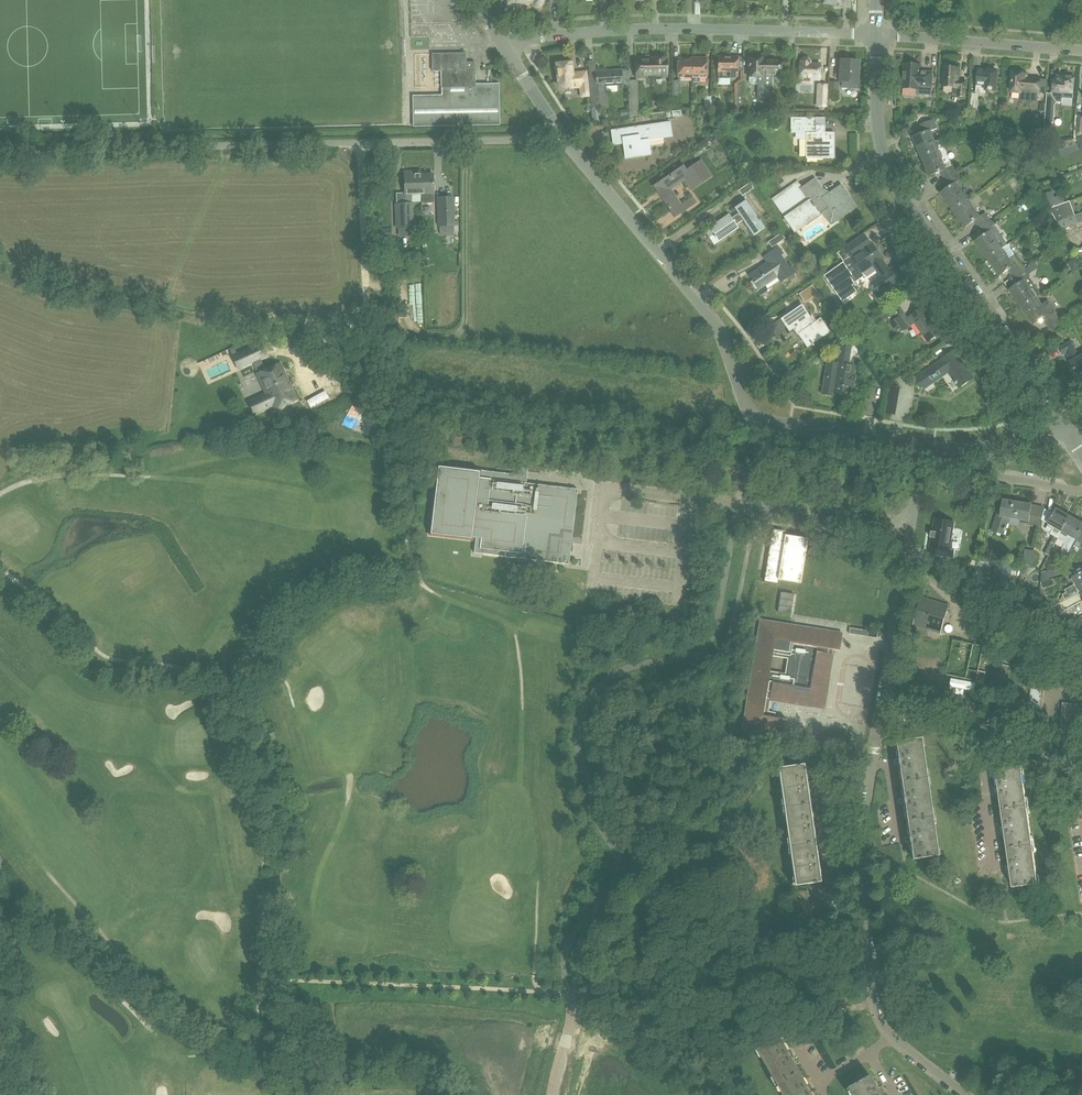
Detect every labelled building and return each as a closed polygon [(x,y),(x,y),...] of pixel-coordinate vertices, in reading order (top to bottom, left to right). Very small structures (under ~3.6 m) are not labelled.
[(412,95),(413,110),(414,110),(414,114),(413,114),(413,124),(413,127),(500,125),(499,112),(498,112),(498,108),(499,108),(499,95),(499,92),(499,84),(475,84),(475,70),(475,62),(466,62),(466,53),(465,53),(465,51),(462,51),(462,53),(432,54),(432,71),(441,71),(442,88),(442,95),(412,95)] [(718,56),(717,78),(735,78),(735,74),(737,74),(737,69),(737,68),(737,59),(726,58),(726,56),(718,56)] [(667,76),(667,75),(666,57),(658,57),(658,59),(641,59),(641,60),(636,61),(636,77),(653,76),(653,77),(658,77),(658,76),(667,76)] [(698,59),(693,59),(692,77),(692,82),(699,82),(699,78),(707,78),(707,57),(698,57),(698,59)] [(756,97),(766,98),(766,86),(763,86),(763,59),(763,58),(756,58),(756,57),(750,57),(750,58),(748,58),(748,76),(749,76),(749,81),(750,83),(757,83),(756,97)] [(799,78),(799,83),(812,83),(812,79),(819,79),(820,64),(811,63),(811,62),(810,62),(810,60),(808,58),(804,58),(801,60),(801,63),(799,63),(799,78)] [(692,77),(693,59),(678,59),(678,77),(692,77)] [(782,60),(763,59),(763,86),(766,86),(766,98),(771,98),(772,74),(782,75),(782,60)] [(840,59),(839,81),(841,81),(840,88),(857,89),(857,82),(858,60),(840,59)] [(573,86),(573,87),(580,87),(581,96),(589,96),(586,71),(572,73),(571,62),(556,63),(556,64),(555,65),(555,66),(554,67),(554,68),(554,69),(555,70),(556,71),(557,72),(558,82),(558,85),(559,86),(560,87),(562,88),(563,88),(565,88),(566,88),(568,87),(569,86),(573,86)] [(920,65),(903,64),(902,87),(918,89),(917,95),(932,96),(932,86),(930,86),(932,72),(919,71),(920,65)] [(957,81),(958,68),(951,68),(950,66),(947,66),(945,67),(944,67),(942,86),(959,88),(958,96),(964,97),(966,81),(957,81)] [(595,73),(589,73),(591,108),(597,108),(603,107),(608,107),(607,92),(618,91),(617,85),(623,84),(622,69),(606,70),(601,70),(596,71),(595,71),(595,73)] [(734,83),(734,106),(742,106),(743,70),(740,70),(740,79),(734,83)] [(987,72),(978,71),(976,93),(986,94),(987,89),(995,90),(997,72),(996,71),(996,70),(992,70),(989,71),(987,71),(987,72)] [(1037,93),(1038,93),(1039,80),(1032,80),(1032,78),(1026,77),(1026,74),(1022,74),(1022,73),(1021,73),(1021,72),(1015,71),(1014,73),(1013,73),(1012,91),(1021,92),(1020,100),(1031,101),(1031,98),(1037,98),(1037,93)] [(1045,120),(1044,127),(1052,127),(1053,122),(1055,105),(1057,102),(1061,102),(1062,97),(1073,98),(1073,92),(1072,92),(1073,76),(1057,75),(1057,80),(1053,80),(1052,94),(1047,93),(1046,104),(1045,112),(1045,120)] [(629,80),(630,103),(638,103),(637,80),(629,80)] [(828,81),(828,83),(827,96),(838,96),(839,81),(828,81)] [(817,86),(817,92),(816,107),(825,107),(825,92),(825,86),(817,86)] [(806,133),(806,139),(806,158),(817,158),(817,157),(833,157),(833,132),(825,133),(825,124),(815,124),(815,118),(795,118),(790,118),(790,125),(790,133),(795,133),(806,133)] [(914,137),(922,156),(937,150),(944,147),(941,139),(934,142),(930,132),(937,129),(933,120),(920,125),(924,133),(914,137)] [(618,139),(618,144),(623,143),(625,158),(647,155),(646,151),(649,150),(648,140),(673,136),(670,121),(611,130),(612,140),(618,139)] [(945,179),(956,172),(951,164),(944,147),(937,150),(922,156),(929,175),(940,171),(945,179)] [(692,196),(688,199),(680,204),(669,189),(685,178),(693,190),(713,176),(701,159),(686,169),(683,165),(653,186),(675,218),(697,202),(692,196)] [(404,172),(404,194),(405,202),(396,203),(397,228),(416,227),(415,202),(412,202),(412,198),(412,194),(421,194),(420,185),(418,185),(417,174),(413,174),(413,171),(404,172)] [(942,192),(954,209),(967,200),(955,183),(961,179),(956,172),(945,179),(951,186),(942,192)] [(421,174),(417,174),(418,185),(420,185),(421,194),(421,203),(434,203),(434,193),(433,174),(421,174)] [(781,176),(775,179),(779,185),(784,182),(781,176)] [(796,182),(798,181),(797,180),(771,199),(794,232),(829,208),(837,219),(855,206),(839,185),(826,194),(815,178),(800,189),(796,182)] [(738,190),(742,195),(753,188),(749,182),(738,190)] [(454,198),(439,199),(440,227),(454,226),(454,198)] [(731,218),(729,214),(704,231),(714,245),(738,228),(736,224),(743,219),(753,235),(764,227),(745,200),(734,207),(738,213),(731,218)] [(979,217),(967,200),(954,209),(966,227),(975,221),(980,228),(991,220),(985,212),(979,217)] [(1050,209),(1049,209),(1057,221),(1074,214),(1069,201),(1065,203),(1050,209)] [(1074,214),(1057,221),(1065,235),(1079,226),(1078,223),(1075,216),(1074,214)] [(985,235),(976,241),(988,258),(1001,249),(1007,245),(996,228),(991,220),(980,228),(985,235)] [(390,229),(379,229),(380,240),(391,240),(390,229)] [(785,238),(781,233),(768,242),(772,247),(785,238)] [(871,282),(872,284),(872,290),(877,297),(882,298),(897,288),(897,280),(903,276),(896,265),(888,270),(881,259),(882,258),(870,242),(870,243),(863,234),(843,247),(836,252),(843,262),(824,276),(842,301),(856,291),(852,285),(854,283),(853,282),(864,275),(862,272),(872,265),(880,276),(871,282)] [(767,262),(748,275),(758,289),(764,285),(776,276),(778,278),(780,281),(794,271),(790,265),(789,266),(787,267),(779,255),(780,254),(782,253),(777,247),(763,257),(767,262)] [(1001,249),(988,258),(1000,276),(1004,273),(1009,270),(1014,277),(1025,269),(1026,268),(1017,255),(1015,256),(1009,260),(1001,249)] [(402,256),(402,265),(410,265),(410,256),(402,256)] [(1074,272),(1081,266),(1081,265),(1077,257),(1068,262),(1074,272)] [(1022,307),(1035,298),(1041,294),(1025,269),(1014,277),(1019,284),(1010,290),(1022,307)] [(811,286),(800,293),(804,300),(815,292),(811,286)] [(1036,298),(1022,307),(1034,325),(1043,318),(1048,326),(1050,329),(1061,321),(1059,318),(1053,310),(1047,301),(1041,305),(1036,298)] [(780,318),(789,331),(795,326),(799,331),(797,333),(807,347),(829,331),(820,318),(816,321),(812,315),(810,316),(801,304),(780,318)] [(883,314),(889,322),(897,335),(911,325),(915,322),(928,342),(941,332),(928,313),(929,312),(925,306),(908,318),(904,320),(894,306),(883,314)] [(825,375),(822,394),(832,396),(833,393),(849,395),(851,386),(853,386),(855,374),(852,374),(854,365),(850,364),(851,357),(860,351),(855,345),(838,342),(836,354),(834,363),(832,376),(825,375)] [(1081,375),(1081,356),(1079,357),(1071,342),(1060,348),(1064,354),(1066,353),(1071,362),(1070,362),(1079,377),(1081,375)] [(257,398),(262,410),(271,406),(273,410),(296,399),(280,364),(266,370),(260,358),(261,358),(266,355),(261,343),(255,346),(237,354),(242,366),(252,362),(258,374),(257,374),(266,394),(257,398)] [(233,356),(237,354),(234,346),(229,348),(233,356)] [(933,382),(942,376),(940,373),(946,369),(948,371),(955,381),(954,381),(956,383),(959,387),(973,377),(968,369),(965,365),(954,350),(940,360),(941,360),(925,371),(917,378),(924,388),(933,382)] [(341,395),(339,391),(331,375),(323,378),(327,386),(333,399),(341,395)] [(898,394),(886,392),(885,401),(897,404),(898,394)] [(527,475),(437,465),(429,535),(473,540),(473,537),(476,538),(474,553),(570,564),(579,488),(527,482),(527,475)] [(999,507),(992,530),(1004,534),(1009,517),(1010,517),(1021,519),(1027,520),(1029,521),(1032,504),(1003,499),(1002,507),(999,507)] [(1045,552),(1044,554),(1045,554),(1048,556),(1049,555),(1058,537),(1070,515),(1056,508),(1053,513),(1047,523),(1048,524),(1047,526),(1053,529),(1050,533),(1054,535),(1045,552)] [(1058,537),(1066,542),(1062,549),(1064,550),(1060,558),(1064,560),(1068,553),(1072,545),(1076,538),(1081,527),(1081,522),(1070,515),(1058,537)] [(932,538),(931,547),(937,548),(935,555),(954,558),(955,550),(949,549),(953,522),(935,519),(933,531),(932,538)] [(765,570),(764,581),(777,584),(778,579),(801,583),(806,549),(808,538),(786,534),(786,531),(772,529),(770,539),(765,570)] [(1077,547),(1072,545),(1068,553),(1073,555),(1077,547)] [(1031,565),(1034,550),(1025,549),(1023,564),(1031,565)] [(1061,567),(1047,571),(1042,572),(1041,582),(1049,580),(1049,577),(1063,573),(1061,567)] [(995,571),(992,586),(1007,589),(1010,574),(995,571)] [(1063,594),(1066,598),(1080,591),(1081,589),(1081,571),(1072,576),(1076,583),(1068,588),(1066,589),(1067,592),(1063,594)] [(1049,580),(1041,582),(1043,589),(1055,585),(1053,579),(1049,580)] [(781,592),(778,612),(791,614),(794,594),(781,592)] [(922,598),(914,624),(927,628),(941,632),(949,606),(922,598)] [(1060,628),(1072,622),(1069,616),(1057,622),(1060,628)] [(832,653),(833,649),(839,650),(842,633),(760,619),(746,704),(742,729),(784,736),(786,719),(774,717),(775,712),(768,711),(770,699),(824,708),(833,653),(832,653)] [(850,627),(849,633),(863,635),(864,630),(850,627)] [(1026,635),(1024,646),(1032,648),(1034,637),(1026,635)] [(977,680),(984,646),(954,639),(946,674),(977,680)] [(990,686),(1005,689),(1010,667),(996,663),(990,686)] [(1033,665),(1032,672),(1046,673),(1047,667),(1033,665)] [(1032,679),(1045,680),(1046,673),(1032,672),(1032,679)] [(1044,694),(1031,692),(1030,699),(1044,700),(1044,694)] [(1030,699),(1029,706),(1043,707),(1044,700),(1030,699)] [(924,701),(917,700),(915,713),(921,714),(924,701)] [(955,700),(953,714),(959,715),(962,701),(955,700)] [(930,702),(924,701),(921,714),(928,716),(930,702)] [(968,702),(962,701),(959,715),(966,716),(968,702)] [(993,701),(992,706),(991,715),(998,716),(1000,702),(993,701)] [(928,716),(935,717),(937,703),(930,702),(928,716)] [(975,703),(968,702),(966,716),(973,717),(975,703)] [(1007,703),(1000,702),(998,716),(1004,717),(1007,703)] [(1062,702),(1061,716),(1068,717),(1069,703),(1062,702)] [(944,704),(937,703),(935,717),(942,718),(944,704)] [(975,703),(973,717),(980,718),(982,705),(975,703)] [(1007,703),(1004,717),(1011,718),(1014,704),(1007,703)] [(1020,705),(1014,704),(1011,718),(1018,719),(1020,705)] [(1029,706),(1029,713),(1042,714),(1043,707),(1029,706)] [(1029,713),(1028,720),(1042,721),(1042,714),(1029,713)] [(1067,731),(1068,717),(1061,716),(1060,730),(1067,731)] [(1075,717),(1068,717),(1067,731),(1073,731),(1075,717)] [(1081,718),(1075,717),(1073,731),(1080,732),(1081,718)] [(1041,728),(1042,721),(1028,720),(1027,727),(1041,728)] [(895,741),(901,780),(926,777),(920,738),(895,741)] [(783,807),(809,804),(803,764),(778,768),(783,807)] [(996,770),(1001,809),(1027,805),(1021,766),(996,770)] [(901,780),(904,803),(906,819),(931,815),(926,777),(901,780)] [(783,807),(789,846),(814,843),(809,804),(783,807)] [(1001,809),(1005,835),(1007,848),(1032,844),(1027,805),(1001,809)] [(937,855),(931,815),(906,819),(912,858),(937,855)] [(789,846),(794,885),(820,882),(814,843),(789,846)] [(1038,883),(1032,844),(1007,848),(1012,887),(1038,883)] [(794,899),(808,897),(807,890),(793,892),(794,899)] [(794,899),(795,905),(809,903),(808,897),(794,899)] [(795,905),(796,913),(810,911),(809,903),(795,905)] [(796,913),(797,919),(811,917),(810,911),(796,913)] [(755,1049),(775,1084),(797,1071),(778,1036),(755,1049)] [(781,1094),(811,1094),(797,1071),(775,1084),(781,1094)] [(851,1094),(880,1094),(869,1074),(846,1087),(851,1094)]
